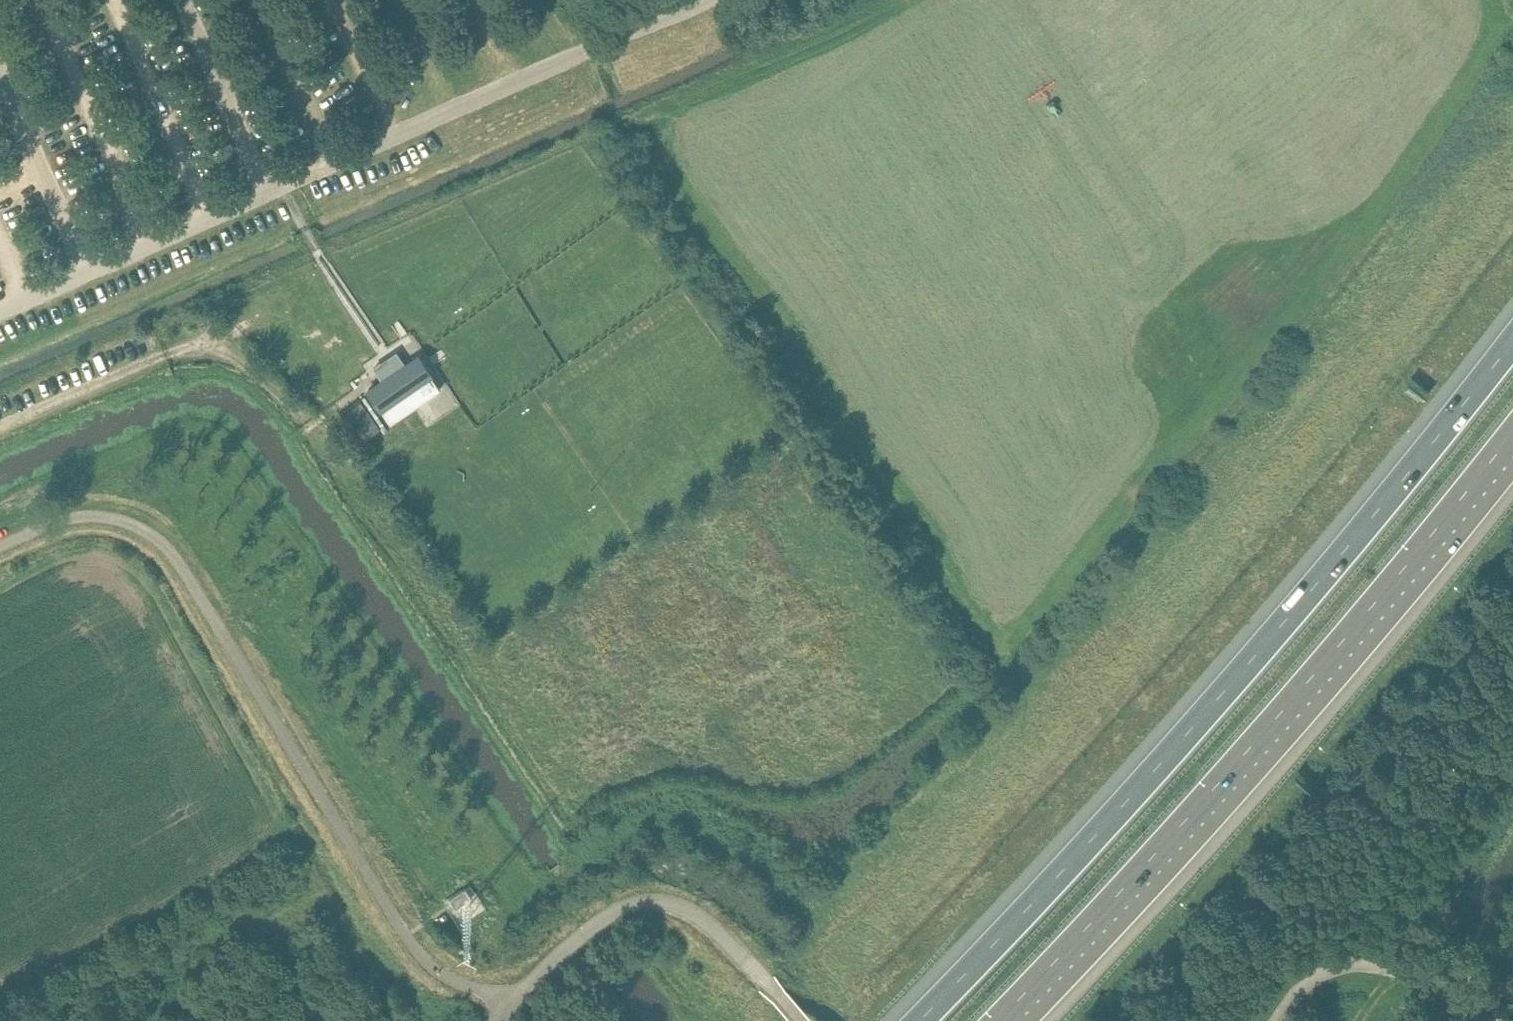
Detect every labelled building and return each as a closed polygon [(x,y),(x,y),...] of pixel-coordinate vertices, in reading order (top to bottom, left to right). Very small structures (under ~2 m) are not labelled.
[(382,380),(368,390),(390,423),(440,389),(418,356),(406,364),(382,380)] [(341,411),(363,439),(380,427),(358,398),(341,411)] [(465,889),(449,899),(455,909),(471,899),(465,889)]
